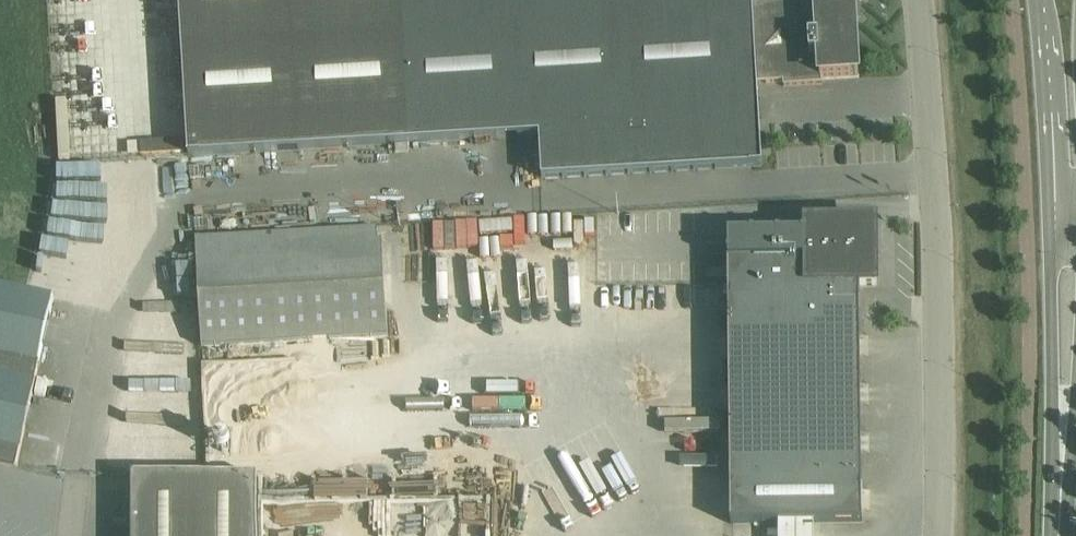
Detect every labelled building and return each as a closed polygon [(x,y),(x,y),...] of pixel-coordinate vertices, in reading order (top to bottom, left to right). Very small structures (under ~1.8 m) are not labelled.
[(850,10),(817,12),(817,0),(774,0),(752,1),(752,0),(179,0),(189,156),(539,135),(541,179),(762,166),(757,84),(783,82),(783,87),(822,84),(821,77),(858,75),(857,63),(855,52),(854,49),(852,48),(850,10)] [(832,215),(832,223),(806,224),(806,261),(728,261),(731,524),(862,523),(859,286),(877,286),(876,223),(850,223),(850,215),(832,215)] [(388,336),(382,242),(378,242),(377,228),(195,238),(202,347),(388,336)] [(176,262),(184,244),(171,238),(163,256),(176,262)] [(16,469),(53,304),(0,291),(0,465),(16,469)] [(258,476),(133,475),(132,535),(257,535),(258,476)]
